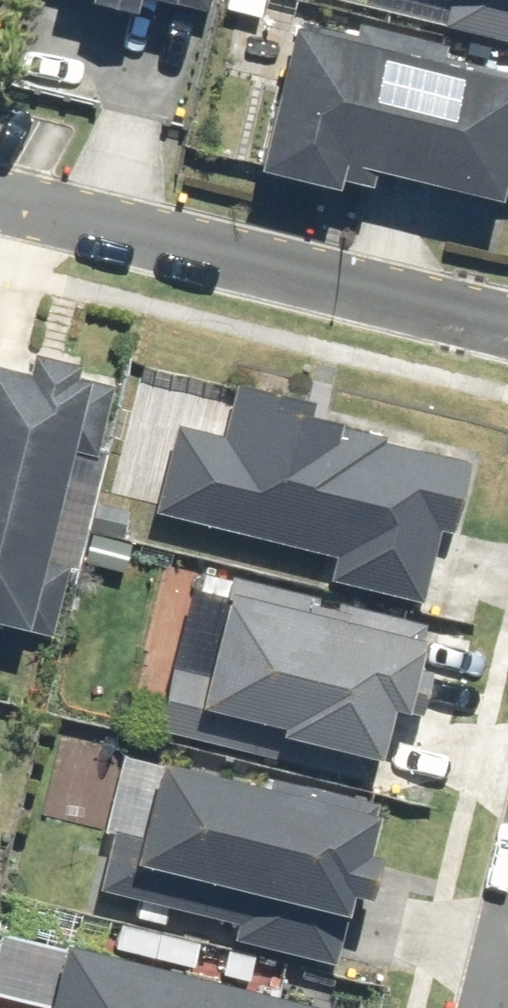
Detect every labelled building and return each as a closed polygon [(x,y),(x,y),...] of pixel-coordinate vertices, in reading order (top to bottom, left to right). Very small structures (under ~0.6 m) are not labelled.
[(103,1),(149,12),(151,0),(103,0),(103,1)] [(451,26),(507,40),(507,0),(458,0),(451,26)] [(306,22),(270,169),(350,189),(353,179),(382,186),(386,169),(507,199),(507,73),(451,58),(454,47),(366,25),(364,37),(306,22)] [(37,622),(97,373),(84,370),(87,358),(42,347),(38,366),(0,357),(0,613),(37,622)] [(182,422),(161,508),(342,553),(336,577),(429,600),(447,527),(458,530),(467,492),(475,461),(389,440),(390,433),(348,423),(349,418),(317,410),(320,397),(242,378),(229,434),(182,422)] [(178,665),(163,726),(377,779),(384,751),(390,753),(402,702),(417,705),(435,634),(427,632),(429,621),(343,600),(342,605),(323,600),(324,595),(241,574),(216,674),(178,665)] [(121,828),(106,886),(243,919),(239,936),(340,961),(354,907),(356,907),(361,887),(379,891),(389,849),(379,846),(388,807),(383,806),(384,800),(277,774),(275,779),(169,753),(149,834),(121,828)] [(75,938),(58,1007),(328,1007),(330,1000),(75,938)]
